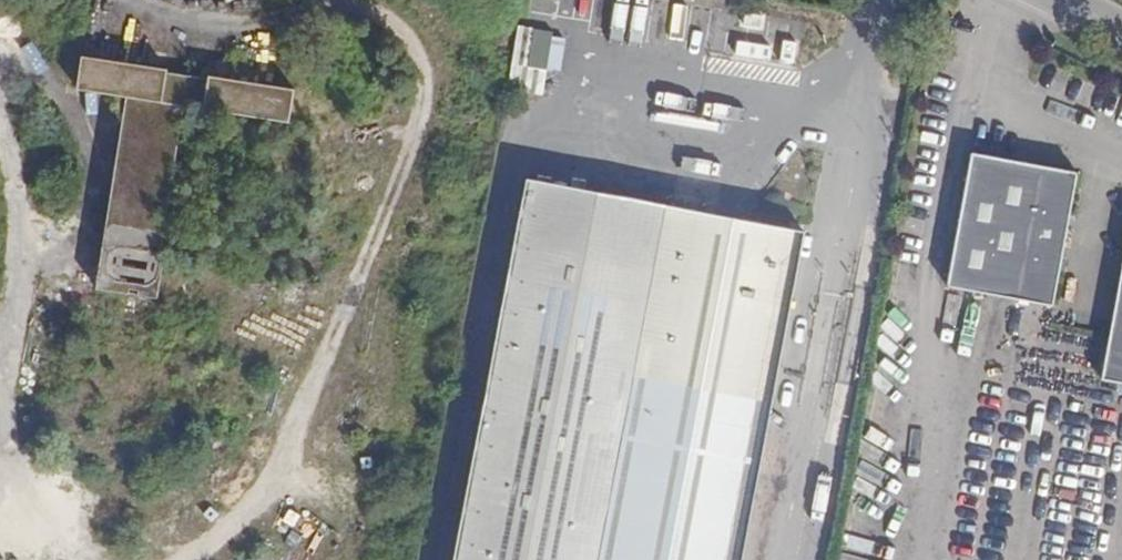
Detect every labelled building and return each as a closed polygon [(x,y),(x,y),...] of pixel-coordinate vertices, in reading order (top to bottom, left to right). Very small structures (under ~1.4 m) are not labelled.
[(535,33),(529,61),(548,65),(554,36),(535,33)] [(80,89),(128,97),(163,102),(168,72),(168,70),(85,57),(80,89)] [(548,65),(529,61),(528,67),(547,70),(548,65)] [(163,102),(128,97),(98,289),(157,299),(158,297),(165,255),(203,260),(213,195),(210,194),(174,188),(187,106),(205,109),(209,78),(168,72),(163,102)] [(210,75),(209,78),(205,109),(223,112),(291,123),(296,90),(210,75)] [(174,188),(210,194),(223,112),(205,109),(187,106),(174,188)] [(974,154),(949,286),(1055,307),(1078,175),(974,154)] [(531,182),(519,247),(654,272),(668,208),(531,182)] [(519,247),(475,478),(460,559),(741,559),(777,372),(803,233),(668,208),(654,272),(519,247)] [(165,255),(158,297),(196,303),(203,260),(165,255)] [(1121,387),(1121,286),(1104,384),(1121,387)] [(956,328),(955,298),(940,298),(940,328),(956,328)] [(796,540),(801,516),(786,514),(782,537),(796,540)]
